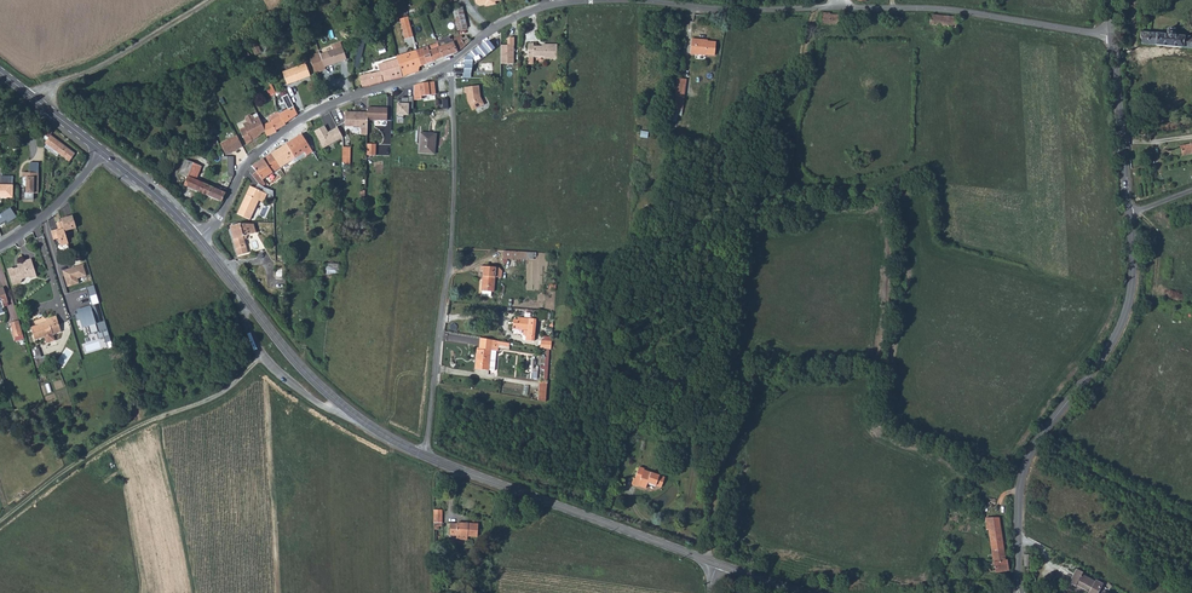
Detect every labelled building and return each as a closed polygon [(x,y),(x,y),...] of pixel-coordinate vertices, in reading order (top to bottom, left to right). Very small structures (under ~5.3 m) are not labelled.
[(453,9),(455,17),(466,15),(464,7),(453,9)] [(455,17),(457,30),(468,28),(469,28),(466,15),(455,17)] [(824,15),(824,26),(840,26),(840,15),(824,15)] [(929,24),(959,27),(960,17),(930,15),(929,24)] [(409,16),(401,18),(405,39),(414,37),(409,16)] [(1142,43),(1191,47),(1191,35),(1175,34),(1175,28),(1167,27),(1166,33),(1140,31),(1142,43)] [(440,43),(445,57),(455,53),(468,43),(463,36),(440,43)] [(690,54),(706,56),(706,54),(714,55),(715,43),(707,42),(707,39),(691,37),(690,54)] [(400,55),(404,72),(422,67),(420,63),(445,57),(440,43),(439,39),(434,40),(435,46),(400,55)] [(498,48),(492,40),(480,48),(469,57),(468,69),(468,78),(475,78),(474,74),(476,66),(498,48)] [(316,60),(320,68),(329,64),(331,67),(353,58),(346,42),(336,46),(338,51),(326,56),(316,60)] [(530,42),(530,57),(535,57),(544,57),(544,60),(558,60),(558,45),(546,45),(546,47),(542,47),(536,47),(535,42),(530,42)] [(515,45),(502,45),(502,63),(515,63),(515,45)] [(361,73),(364,83),(404,72),(400,55),(399,52),(392,54),(392,58),(379,62),(381,68),(365,73),(364,72),(361,73)] [(320,68),(322,74),(332,70),(331,67),(329,64),(320,68)] [(286,75),(291,87),(313,77),(309,69),(308,65),(286,75)] [(673,108),(682,109),(685,79),(676,78),(673,108)] [(421,83),(414,86),(415,96),(415,100),(423,99),(423,96),(437,94),(435,82),(421,83)] [(270,91),(273,99),(284,94),(280,86),(270,91)] [(478,86),(464,88),(464,93),(466,93),(467,101),(468,104),(469,103),(473,110),(484,105),(480,97),(478,86)] [(403,99),(399,99),(398,116),(405,117),(405,115),(409,115),(410,109),(415,109),(415,100),(415,96),(410,96),(410,98),(403,97),(403,99)] [(271,122),(263,126),(267,136),(277,132),(276,130),(286,126),(286,124),(298,116),(294,107),(280,114),(279,113),(269,117),(271,122)] [(386,109),(365,108),(365,113),(365,119),(385,120),(386,109)] [(365,113),(342,112),(341,124),(357,125),(357,128),(358,128),(358,135),(364,135),(365,113)] [(325,126),(315,131),(325,148),(344,137),(338,127),(329,132),(325,126)] [(253,130),(241,137),(243,142),(246,141),(249,145),(258,140),(253,130)] [(433,153),(433,146),(436,146),(436,132),(420,132),(420,153),(433,153)] [(286,145),(295,159),(307,152),(308,154),(314,149),(303,133),(286,145)] [(44,143),(46,144),(59,154),(68,161),(74,154),(50,135),(44,143)] [(233,142),(216,141),(216,152),(223,152),(223,177),(221,177),(221,180),(223,180),(224,182),(232,182),(234,178),(233,142)] [(367,155),(375,155),(376,143),(367,143),(367,155)] [(59,154),(46,144),(44,147),(56,157),(59,154)] [(282,147),(291,162),(295,159),(286,145),(282,147)] [(273,154),(282,169),(291,162),(282,147),(273,154)] [(342,165),(350,165),(351,148),(342,148),(342,165)] [(264,160),(273,175),(275,177),(279,175),(277,172),(282,169),(273,154),(264,160)] [(181,174),(188,177),(194,164),(186,160),(181,174)] [(254,167),(254,168),(262,180),(260,181),(262,184),(273,175),(264,160),(254,167)] [(29,172),(22,172),(22,186),(24,186),(24,199),(34,199),(34,192),(38,192),(38,172),(38,162),(30,162),(29,172)] [(194,164),(188,177),(199,182),(205,168),(194,164)] [(188,177),(185,185),(201,193),(222,202),(228,191),(224,189),(223,192),(203,184),(202,186),(198,184),(199,182),(188,177)] [(0,187),(0,199),(12,199),(13,178),(0,178),(0,187)] [(240,214),(252,220),(260,200),(264,201),(268,192),(251,185),(240,214)] [(6,221),(8,223),(18,217),(11,207),(0,214),(0,225),(6,221)] [(75,215),(62,218),(63,222),(58,223),(59,229),(52,231),(55,240),(59,239),(61,246),(69,244),(66,231),(78,228),(75,215)] [(231,226),(240,256),(249,253),(245,241),(246,234),(254,232),(251,223),(240,223),(231,226)] [(503,257),(522,259),(523,253),(503,251),(503,257)] [(11,265),(6,266),(11,283),(19,281),(21,276),(27,275),(30,276),(36,274),(30,256),(22,259),(23,260),(17,262),(18,266),(14,267),(11,265)] [(327,273),(339,274),(339,263),(327,262),(327,273)] [(84,265),(63,272),(68,287),(81,282),(80,279),(87,276),(84,265)] [(483,274),(495,275),(495,267),(479,266),(479,271),(483,271),(483,274)] [(491,292),(494,292),(495,277),(495,275),(483,274),(482,292),(482,297),(491,297),(491,292)] [(93,286),(87,288),(92,305),(95,304),(99,303),(93,286)] [(5,309),(4,305),(9,303),(4,288),(0,289),(0,310),(5,309)] [(73,303),(72,299),(80,297),(78,290),(63,293),(65,304),(73,303)] [(92,305),(77,310),(82,327),(88,326),(90,333),(106,328),(104,320),(99,321),(95,304),(92,305)] [(46,319),(47,322),(52,320),(54,324),(58,322),(56,316),(46,319)] [(515,329),(520,330),(526,330),(526,337),(524,337),(524,341),(534,341),(534,318),(516,317),(516,321),(515,329)] [(23,334),(18,320),(10,322),(14,337),(23,334)] [(52,320),(47,322),(31,327),(35,339),(44,336),(46,343),(55,340),(53,334),(61,331),(58,322),(54,324),(52,320)] [(494,340),(479,337),(477,350),(475,350),(473,369),(492,371),(494,352),(493,351),(494,340)] [(540,340),(540,348),(550,350),(551,341),(540,340)] [(538,401),(546,403),(547,381),(539,381),(538,401)] [(678,433),(693,435),(694,426),(679,424),(678,433)] [(659,472),(655,484),(660,486),(658,491),(666,494),(669,487),(682,492),(685,482),(664,475),(664,473),(659,472)] [(435,513),(434,528),(442,529),(443,513),(435,513)] [(985,515),(987,530),(988,530),(991,558),(986,558),(987,568),(1001,567),(1002,574),(1010,574),(1008,556),(1003,557),(999,513),(985,515)] [(450,533),(457,533),(458,520),(450,520),(450,533)] [(475,541),(485,540),(492,540),(492,529),(475,531),(475,541)] [(475,541),(475,531),(472,531),(472,532),(466,533),(467,542),(475,541)] [(1066,582),(1072,585),(1073,585),(1087,592),(1086,592),(1097,592),(1100,587),(1079,574),(1072,570),(1066,582)] [(1079,574),(1100,587),(1102,584),(1093,580),(1092,581),(1079,574)]
